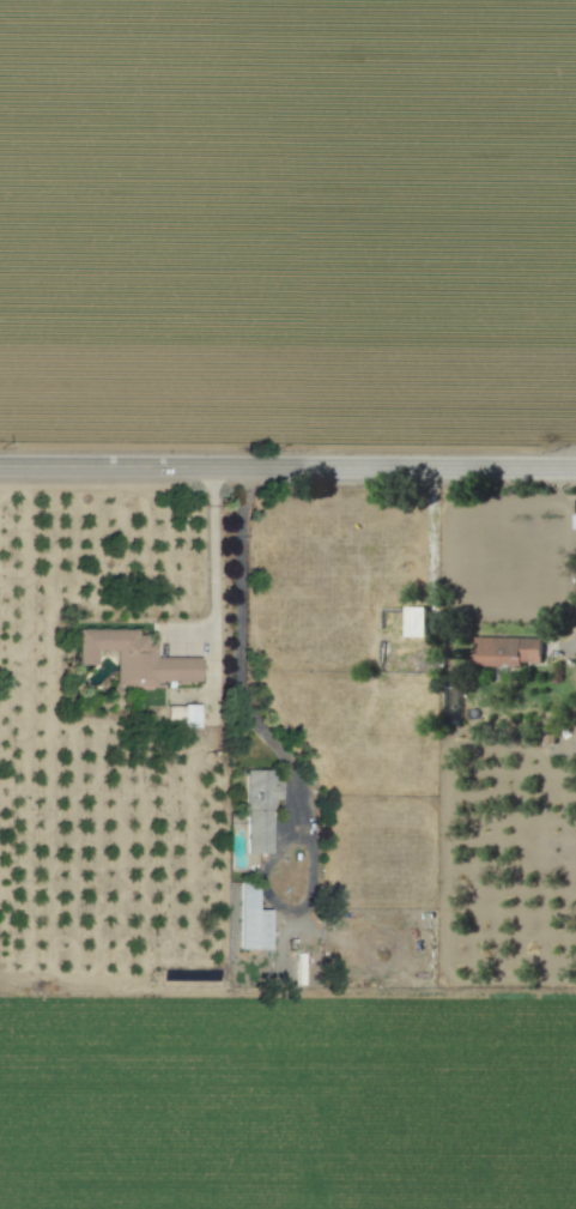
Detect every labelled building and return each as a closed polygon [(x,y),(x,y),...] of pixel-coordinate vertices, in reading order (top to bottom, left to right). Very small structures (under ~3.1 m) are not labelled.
[(406,637),(430,637),(429,606),(406,607),(406,637)] [(117,684),(202,684),(202,658),(157,658),(157,644),(149,644),(149,636),(139,636),(139,630),(81,629),(80,665),(98,665),(98,651),(118,651),(117,684)] [(477,666),(525,667),(525,662),(544,663),(544,638),(478,637),(477,666)] [(200,706),(168,707),(168,719),(185,719),(185,728),(201,728),(200,706)] [(246,854),(272,854),(273,800),(281,800),(282,781),(272,781),(272,770),(248,770),(246,854)] [(241,950),(272,950),(272,910),(257,910),(258,889),(241,889),(241,950)]
